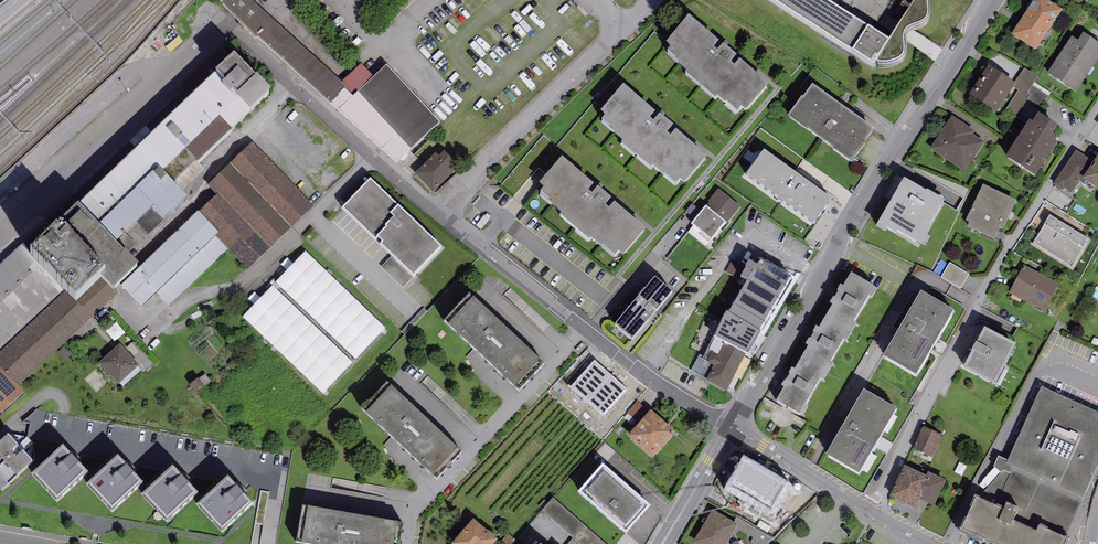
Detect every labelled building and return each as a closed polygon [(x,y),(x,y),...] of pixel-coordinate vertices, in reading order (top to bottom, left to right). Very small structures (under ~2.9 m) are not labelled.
[(250,0),(226,0),(224,2),(331,103),(344,90),(346,88),(341,84),(250,0)] [(874,69),(877,65),(879,67),(879,68),(884,69),(887,68),(891,68),(894,67),(899,65),(902,63),(904,60),(906,57),(907,54),(907,51),(907,46),(906,41),(907,37),(909,34),(912,32),(915,31),(919,29),(922,29),(925,27),(927,25),(929,22),(931,18),(931,14),(930,9),(930,5),(930,1),(931,0),(916,0),(889,43),(823,0),(768,0),(874,69)] [(1036,52),(1063,12),(1045,0),(1035,0),(1011,36),(1036,52)] [(719,44),(689,19),(666,46),(670,49),(666,54),(689,73),(686,76),(715,100),(717,97),(739,115),(742,110),(747,114),(770,87),(740,62),(735,68),(730,65),(736,58),(724,47),(718,54),(714,51),(719,44)] [(1076,93),(1097,59),(1097,44),(1083,34),(1078,42),(1072,38),(1047,74),(1076,93)] [(562,45),(553,53),(564,65),(573,56),(562,45)] [(215,76),(78,210),(124,258),(126,256),(160,223),(163,226),(188,202),(186,199),(210,174),(200,164),(272,95),(257,80),(256,82),(235,60),(216,78),(215,76)] [(362,64),(341,84),(346,88),(344,90),(353,98),(374,78),(362,64)] [(439,124),(387,66),(374,78),(353,98),(344,90),(331,103),(396,163),(439,124)] [(989,67),(969,95),(996,114),(1014,88),(1012,87),(1015,84),(989,67)] [(1024,68),(1015,84),(1012,87),(1014,88),(1018,91),(1006,109),(1017,116),(1027,100),(1042,109),(1049,96),(1032,86),(1038,77),(1024,68)] [(802,99),(788,118),(852,164),(875,131),(812,87),(803,100),(802,99)] [(655,115),(623,88),(601,114),(605,118),(602,122),(613,132),(611,134),(622,143),(620,145),(650,170),(652,168),(664,178),(666,176),(677,186),(680,182),(684,186),(707,159),(676,132),(671,139),(666,135),(673,128),(660,117),(654,124),(650,120),(655,115)] [(1030,123),(1006,160),(1037,180),(1058,147),(1049,142),(1058,128),(1039,115),(1033,124),(1030,123)] [(975,132),(952,117),(930,150),(966,173),(985,144),(972,136),(975,132)] [(313,209),(252,144),(208,187),(217,196),(199,213),(219,234),(215,237),(228,249),(248,271),(313,209)] [(834,201),(763,150),(744,177),(815,228),(834,201)] [(1083,181),(1094,163),(1076,151),(1054,185),(1062,191),(1064,188),(1072,193),(1079,182),(1081,183),(1083,181)] [(436,154),(415,175),(433,194),(459,168),(444,153),(439,158),(436,154)] [(1083,181),(1097,191),(1097,158),(1094,163),(1083,181)] [(593,188),(562,161),(539,187),(544,191),(540,195),(551,205),(550,206),(560,215),(559,218),(588,243),(590,241),(602,251),(604,249),(615,259),(618,255),(622,259),(646,232),(615,205),(609,212),(605,208),(611,200),(598,190),(592,196),(588,193),(593,188)] [(441,249),(370,180),(342,209),(413,277),(441,249)] [(926,194),(904,181),(875,230),(884,235),(887,231),(896,236),(898,234),(925,250),(930,241),(925,238),(945,203),(927,192),(926,194)] [(1016,202),(982,186),(965,222),(969,224),(966,229),(994,242),(999,230),(1003,231),(1016,202)] [(741,208),(718,190),(705,206),(706,207),(692,225),(712,241),(721,229),(723,231),(741,208)] [(126,256),(124,258),(78,210),(30,255),(21,245),(0,265),(0,366),(17,384),(119,293),(116,292),(121,287),(138,270),(126,256)] [(219,234),(199,213),(198,212),(138,270),(121,287),(141,308),(156,294),(169,306),(228,249),(215,237),(219,234)] [(1091,241),(1049,217),(1032,245),(1074,270),(1091,241)] [(276,283),(356,361),(386,329),(306,252),(276,283)] [(757,268),(749,264),(740,280),(747,284),(729,315),(726,314),(713,339),(746,355),(748,357),(761,334),(760,334),(790,280),(760,263),(757,268)] [(950,263),(941,278),(961,289),(969,274),(950,263)] [(1024,266),(1009,294),(1044,312),(1059,284),(1024,266)] [(874,289),(851,275),(843,289),(840,287),(837,293),(838,294),(835,300),(833,299),(830,305),(833,307),(819,330),(816,328),(813,334),(814,335),(811,341),(809,340),(806,347),(808,348),(794,372),(792,370),(788,376),(790,377),(786,383),(785,382),(781,388),(784,390),(776,403),(803,418),(808,409),(805,408),(820,382),(823,383),(833,366),(831,364),(844,342),(846,343),(856,326),(853,325),(869,298),(872,301),(877,292),(873,290),(874,289)] [(655,279),(614,326),(632,341),(672,294),(655,279)] [(353,363),(272,286),(242,318),(323,394),(353,363)] [(883,359),(916,379),(954,314),(921,295),(883,359)] [(540,365),(472,303),(448,328),(516,391),(540,365)] [(206,325),(189,341),(196,348),(213,333),(206,325)] [(1016,347),(984,330),(963,371),(995,388),(1016,347)] [(727,392),(746,355),(713,339),(704,358),(699,355),(691,372),(707,380),(706,382),(727,392)] [(140,365),(120,344),(99,364),(119,385),(140,365)] [(603,366),(589,353),(574,369),(575,369),(568,376),(580,387),(586,380),(591,385),(602,373),(599,370),(603,366)] [(0,366),(0,414),(24,391),(17,384),(0,366)] [(612,382),(606,377),(589,398),(614,419),(634,395),(614,379),(612,382)] [(198,380),(189,386),(195,394),(203,388),(198,380)] [(1041,388),(1007,462),(1006,464),(1083,499),(1097,467),(1097,414),(1041,388)] [(457,454),(391,391),(367,416),(433,479),(457,454)] [(826,458),(858,477),(896,412),(863,393),(826,458)] [(675,433),(651,412),(628,438),(653,459),(675,433)] [(913,450),(933,458),(942,437),(923,428),(913,450)] [(8,439),(0,446),(0,493),(2,495),(33,466),(8,439)] [(63,450),(35,475),(58,501),(81,481),(87,476),(63,450)] [(1006,464),(1007,462),(998,458),(993,468),(1001,474),(1004,471),(1010,475),(995,509),(1003,513),(1006,506),(1019,512),(1013,524),(1036,535),(1038,529),(1065,541),(1083,499),(1006,464)] [(120,460),(90,487),(113,513),(139,490),(143,486),(120,460)] [(741,462),(722,495),(748,510),(767,477),(741,462)] [(651,508),(603,466),(578,495),(626,537),(651,508)] [(926,478),(904,468),(889,499),(915,510),(919,501),(929,479),(926,478)] [(174,470),(144,497),(167,523),(192,502),(197,496),(174,470)] [(928,474),(926,478),(929,479),(919,501),(934,508),(946,482),(928,474)] [(229,480),(199,506),(222,532),(253,506),(229,480)] [(552,498),(541,511),(579,543),(605,543),(552,498)] [(974,500),(958,535),(979,543),(1068,543),(1069,543),(1065,541),(1038,529),(1036,535),(1013,524),(1019,512),(1006,506),(1003,513),(995,509),(974,500)] [(303,509),(296,543),(395,543),(398,526),(303,509)] [(693,543),(726,543),(737,526),(712,511),(693,543)] [(778,542),(788,525),(771,514),(760,531),(778,542)] [(474,520),(453,543),(495,543),(498,541),(474,520)]
